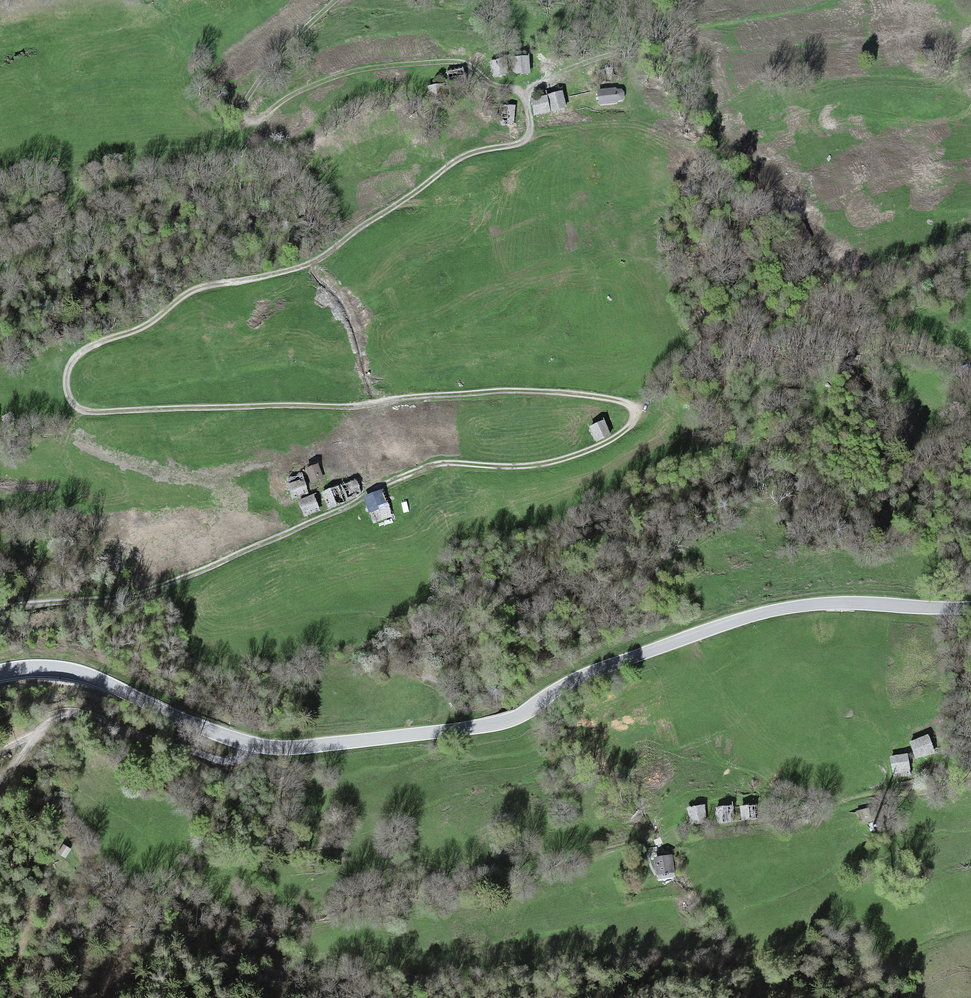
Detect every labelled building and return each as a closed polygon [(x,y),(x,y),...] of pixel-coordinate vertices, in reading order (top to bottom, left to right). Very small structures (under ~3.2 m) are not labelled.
[(529,55),(511,57),(513,74),(530,73),(529,55)] [(491,60),(496,77),(510,73),(505,57),(491,60)] [(463,70),(445,72),(447,85),(464,82),(463,70)] [(443,84),(428,87),(431,104),(447,101),(443,84)] [(616,87),(597,89),(598,97),(599,105),(618,103),(618,101),(623,99),(625,96),(624,91),(621,89),(617,89),(616,87)] [(562,90),(548,94),(551,111),(566,107),(562,90)] [(547,95),(531,99),(534,115),(551,111),(547,95)] [(516,106),(506,106),(505,123),(515,123),(516,106)] [(602,422),(588,430),(596,444),(610,437),(602,422)] [(316,464),(304,469),(311,487),(324,482),(316,464)] [(300,472),(284,477),(290,494),(306,489),(300,472)] [(329,507),(337,505),(333,488),(325,490),(329,507)] [(381,492),(362,500),(371,519),(389,511),(381,492)] [(305,515),(321,510),(316,494),(300,499),(305,515)] [(929,738),(909,744),(918,768),(938,762),(929,738)] [(906,756),(889,758),(892,781),(910,778),(906,756)] [(758,803),(739,805),(741,820),(759,818),(758,803)] [(704,804),(687,807),(690,824),(707,821),(704,804)] [(732,804),(716,807),(718,823),(735,820),(732,804)] [(64,843),(59,853),(67,857),(72,847),(64,843)] [(670,855),(655,857),(657,873),(672,872),(670,855)]
